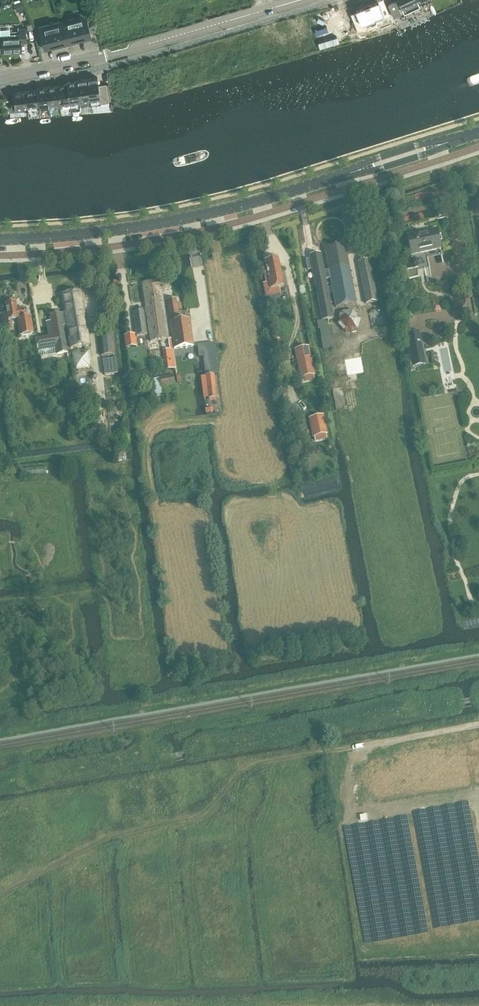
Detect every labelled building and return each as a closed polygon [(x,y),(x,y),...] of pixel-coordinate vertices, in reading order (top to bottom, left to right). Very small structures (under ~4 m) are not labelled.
[(24,7),(21,0),(15,3),(18,10),(24,7)] [(351,13),(358,33),(393,24),(384,0),(373,0),(370,1),(362,3),(363,6),(356,8),(355,8),(356,10),(351,13)] [(396,0),(388,4),(394,17),(401,13),(396,0)] [(402,6),(404,12),(419,5),(418,2),(422,0),(399,0),(402,6)] [(85,15),(63,21),(69,43),(91,37),(90,31),(97,30),(95,24),(88,26),(85,15)] [(63,21),(38,27),(44,49),(69,43),(63,21)] [(1,29),(1,35),(2,52),(22,50),(21,42),(27,42),(26,28),(19,28),(20,34),(10,34),(10,28),(1,29)] [(98,77),(88,78),(91,99),(101,98),(102,103),(110,102),(110,100),(108,83),(99,84),(98,77)] [(88,78),(78,80),(81,102),(84,102),(84,100),(91,99),(88,78)] [(67,81),(67,83),(70,102),(79,101),(79,102),(81,102),(78,80),(67,81)] [(67,83),(58,84),(61,105),(64,104),(63,103),(70,102),(67,83)] [(58,84),(48,85),(50,105),(59,104),(59,105),(61,105),(58,84)] [(37,87),(37,89),(38,89),(40,106),(40,108),(43,107),(43,106),(50,105),(48,85),(37,87)] [(37,89),(26,90),(28,105),(37,104),(37,107),(40,106),(38,89),(37,89)] [(28,105),(26,90),(13,92),(15,101),(12,101),(11,111),(20,111),(20,106),(28,105)] [(377,217),(380,225),(389,222),(386,214),(377,217)] [(415,268),(405,270),(407,280),(417,277),(417,279),(430,276),(427,259),(441,255),(436,231),(407,237),(410,253),(406,254),(408,261),(413,260),(415,268)] [(326,250),(329,270),(331,279),(337,308),(357,304),(346,247),(326,250)] [(313,270),(323,321),(327,320),(333,319),(326,280),(331,279),(329,270),(324,271),(321,254),(310,256),(311,259),(307,260),(309,271),(313,270)] [(266,270),(263,271),(265,278),(268,277),(270,290),(283,287),(277,259),(264,262),(266,270)] [(376,302),(368,262),(357,264),(365,304),(376,302)] [(119,282),(113,282),(113,283),(113,285),(114,288),(115,288),(116,290),(121,289),(120,281),(119,282)] [(168,281),(142,284),(147,317),(150,342),(168,340),(165,315),(164,303),(162,292),(170,291),(168,281)] [(80,292),(61,295),(64,313),(67,326),(70,348),(89,345),(80,292)] [(168,303),(169,315),(174,348),(193,345),(189,319),(179,320),(176,299),(167,300),(168,303)] [(5,304),(7,313),(0,314),(2,321),(8,319),(8,321),(17,319),(20,335),(33,333),(30,317),(25,318),(24,309),(17,310),(16,302),(5,304)] [(143,311),(140,309),(135,309),(133,313),(136,337),(147,335),(143,311)] [(341,314),(337,326),(345,336),(357,333),(361,321),(353,312),(341,314)] [(48,337),(37,339),(39,349),(40,357),(57,354),(67,352),(62,327),(67,326),(64,313),(60,314),(50,316),(51,321),(48,322),(45,322),(48,334),(48,337)] [(320,330),(322,339),(330,337),(327,320),(323,321),(317,322),(318,331),(320,330)] [(418,332),(406,335),(412,362),(424,359),(418,332)] [(99,335),(101,357),(114,356),(112,334),(99,335)] [(135,335),(124,336),(126,348),(136,347),(135,335)] [(330,337),(322,339),(324,352),(334,350),(332,337),(330,337)] [(273,341),(271,341),(272,349),(274,349),(281,347),(279,340),(273,341)] [(214,344),(197,346),(199,358),(203,358),(205,372),(205,376),(208,396),(208,399),(208,400),(217,398),(216,398),(213,375),(218,375),(214,344)] [(307,348),(295,350),(298,360),(310,358),(307,348)] [(310,358),(298,360),(301,378),(313,375),(310,358)] [(353,359),(345,360),(347,375),(356,374),(363,372),(362,365),(354,366),(353,359)] [(102,362),(104,376),(118,375),(116,360),(102,362)] [(159,378),(161,387),(168,386),(174,385),(173,376),(159,378)] [(151,380),(154,398),(162,396),(159,378),(151,380)] [(82,394),(83,405),(96,404),(96,393),(82,394)] [(322,416),(310,419),(314,437),(326,434),(322,416)] [(124,450),(114,451),(115,462),(125,461),(124,450)] [(45,467),(21,470),(21,476),(45,474),(45,467)]
